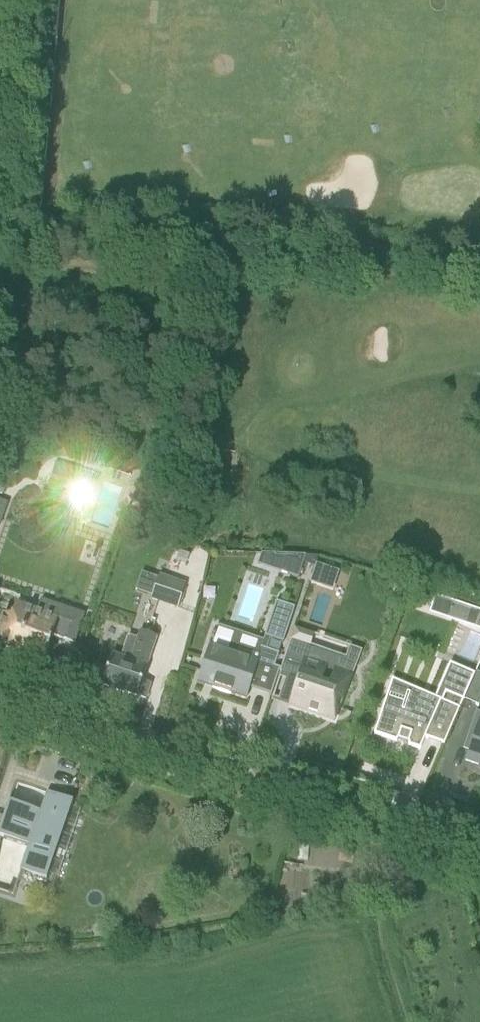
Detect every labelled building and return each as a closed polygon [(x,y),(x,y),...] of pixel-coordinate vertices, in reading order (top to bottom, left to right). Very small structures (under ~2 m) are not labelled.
[(56,462),(46,492),(71,500),(72,498),(81,471),(81,470),(56,462)] [(305,556),(286,555),(280,573),(298,579),(303,564),(305,556)] [(305,556),(303,564),(314,568),(316,564),(318,558),(313,556),(305,556)] [(314,568),(310,580),(320,583),(329,586),(333,575),(334,575),(335,571),(316,564),(314,568)] [(151,599),(176,608),(185,585),(159,576),(151,599)] [(294,608),(275,602),(258,654),(234,646),(232,653),(209,645),(196,684),(203,686),(211,689),(234,696),(235,693),(247,696),(250,689),(271,696),(279,673),(280,669),(274,667),(278,654),(266,650),(270,639),(283,643),(294,608)] [(476,626),(479,614),(479,612),(454,603),(450,617),(476,626)] [(9,654),(10,652),(13,653),(14,650),(29,655),(28,661),(42,665),(51,638),(56,640),(69,644),(75,626),(62,621),(36,613),(26,609),(24,608),(22,613),(14,610),(11,619),(3,616),(0,626),(0,651),(9,654)] [(280,669),(279,673),(280,673),(298,679),(289,703),(306,709),(324,715),(326,709),(337,713),(351,677),(341,674),(346,659),(310,646),(313,636),(313,635),(294,629),(280,669)] [(98,666),(92,682),(145,700),(151,684),(141,681),(156,638),(140,633),(138,639),(127,636),(120,658),(112,655),(107,669),(98,666)] [(474,674),(449,664),(432,704),(409,696),(410,695),(407,694),(403,703),(389,699),(382,717),(380,716),(374,735),(396,742),(397,740),(408,744),(407,746),(419,750),(424,738),(443,745),(459,710),(440,702),(445,691),(463,699),(474,674)] [(464,700),(478,707),(479,703),(479,674),(476,672),(464,700)] [(476,712),(464,747),(469,748),(465,761),(479,766),(479,713),(476,712)] [(73,801),(46,792),(39,812),(8,801),(0,825),(0,837),(28,846),(19,871),(46,880),(73,801)] [(341,849),(337,862),(351,866),(355,852),(341,849)]
